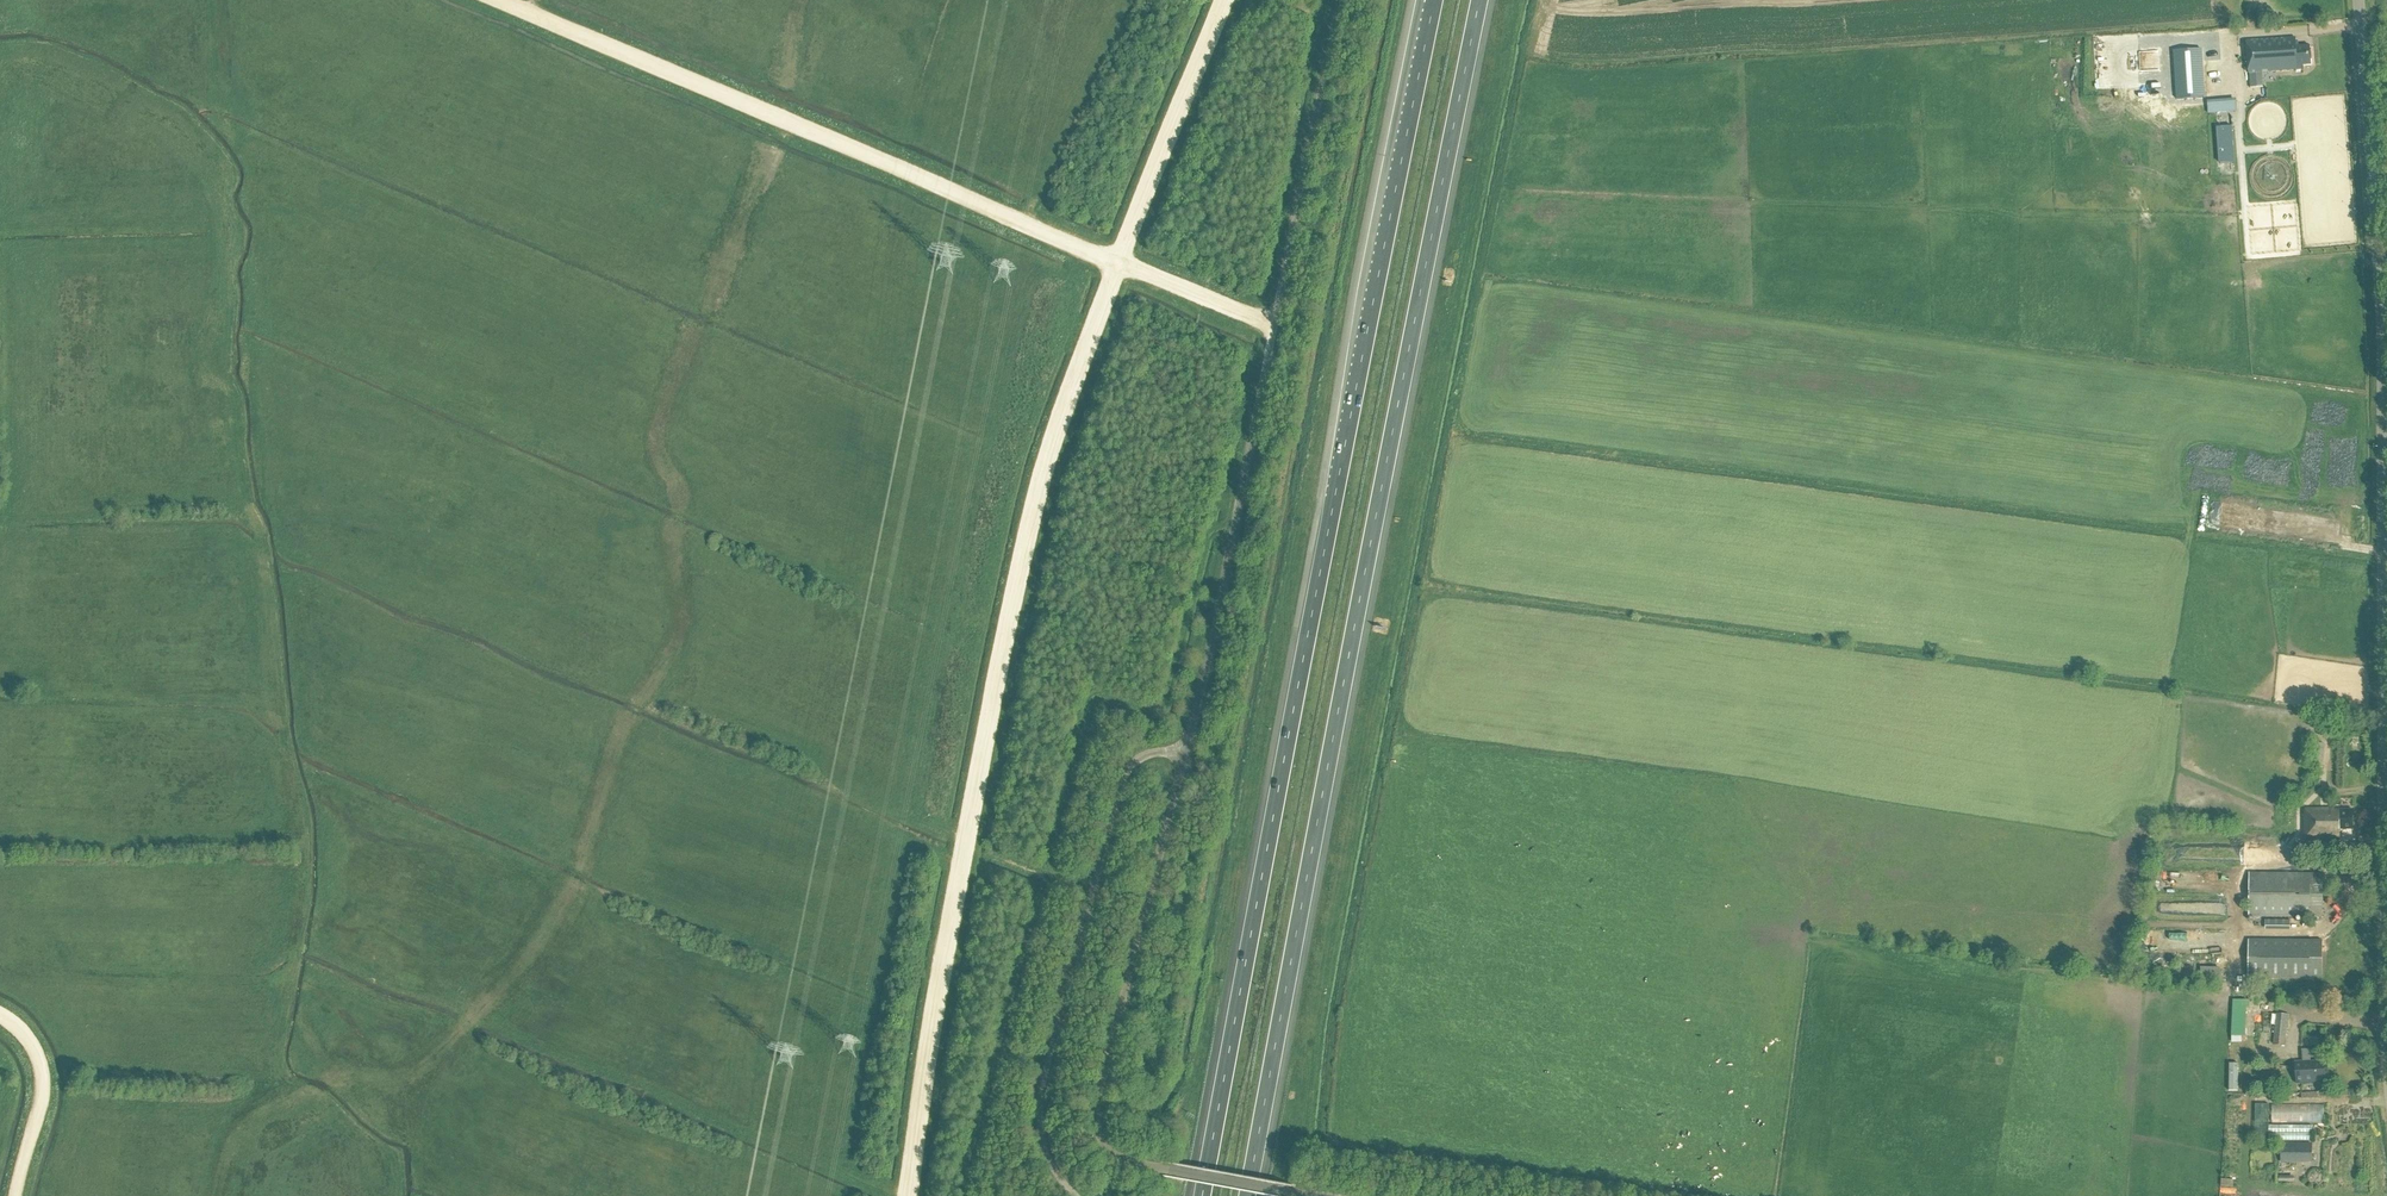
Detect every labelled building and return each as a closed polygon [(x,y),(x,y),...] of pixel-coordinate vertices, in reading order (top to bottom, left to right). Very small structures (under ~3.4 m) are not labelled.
[(2249,75),(2250,89),(2263,88),(2262,73),(2304,70),(2303,66),(2312,66),(2311,47),(2297,48),(2296,38),(2256,41),(2246,42),(2248,75),(2249,75)] [(2227,43),(2216,44),(2217,59),(2228,59),(2227,43)] [(2205,45),(2183,46),(2186,101),(2209,100),(2205,45)] [(2229,110),(2245,110),(2245,98),(2229,98),(2229,110)] [(2235,163),(2233,126),(2218,127),(2220,164),(2235,163)] [(2323,769),(2326,745),(2313,744),(2310,767),(2323,769)] [(2353,830),(2353,810),(2334,810),(2334,809),(2306,809),(2306,841),(2341,841),(2341,830),(2353,830)] [(2203,862),(2215,862),(2216,848),(2204,848),(2203,862)] [(2322,919),(2323,876),(2250,875),(2249,918),(2322,919)] [(2322,980),(2323,941),(2249,940),(2248,979),(2322,980)] [(2230,977),(2230,966),(2209,966),(2209,977),(2230,977)] [(2247,1037),(2248,1001),(2233,1001),(2232,1036),(2247,1037)] [(2286,1039),(2289,1016),(2277,1014),(2274,1037),(2286,1039)] [(2315,1045),(2325,1045),(2325,1036),(2315,1036),(2315,1045)] [(2311,1051),(2310,1049),(2302,1050),(2303,1062),(2295,1063),(2297,1084),(2318,1083),(2318,1081),(2327,1080),(2326,1062),(2322,1062),(2321,1050),(2311,1051)] [(2267,1058),(2278,1056),(2277,1050),(2266,1051),(2267,1058)] [(2228,1064),(2228,1092),(2238,1092),(2238,1064),(2228,1064)] [(2331,1100),(2331,1096),(2324,1096),(2324,1091),(2310,1091),(2310,1100),(2331,1100)] [(2254,1104),(2254,1127),(2254,1140),(2269,1140),(2269,1142),(2313,1141),(2312,1126),(2269,1127),(2268,1127),(2268,1104),(2254,1104)] [(2272,1104),(2272,1124),(2324,1123),(2324,1104),(2272,1104)] [(2281,1163),(2312,1163),(2312,1143),(2281,1143),(2281,1163)]
